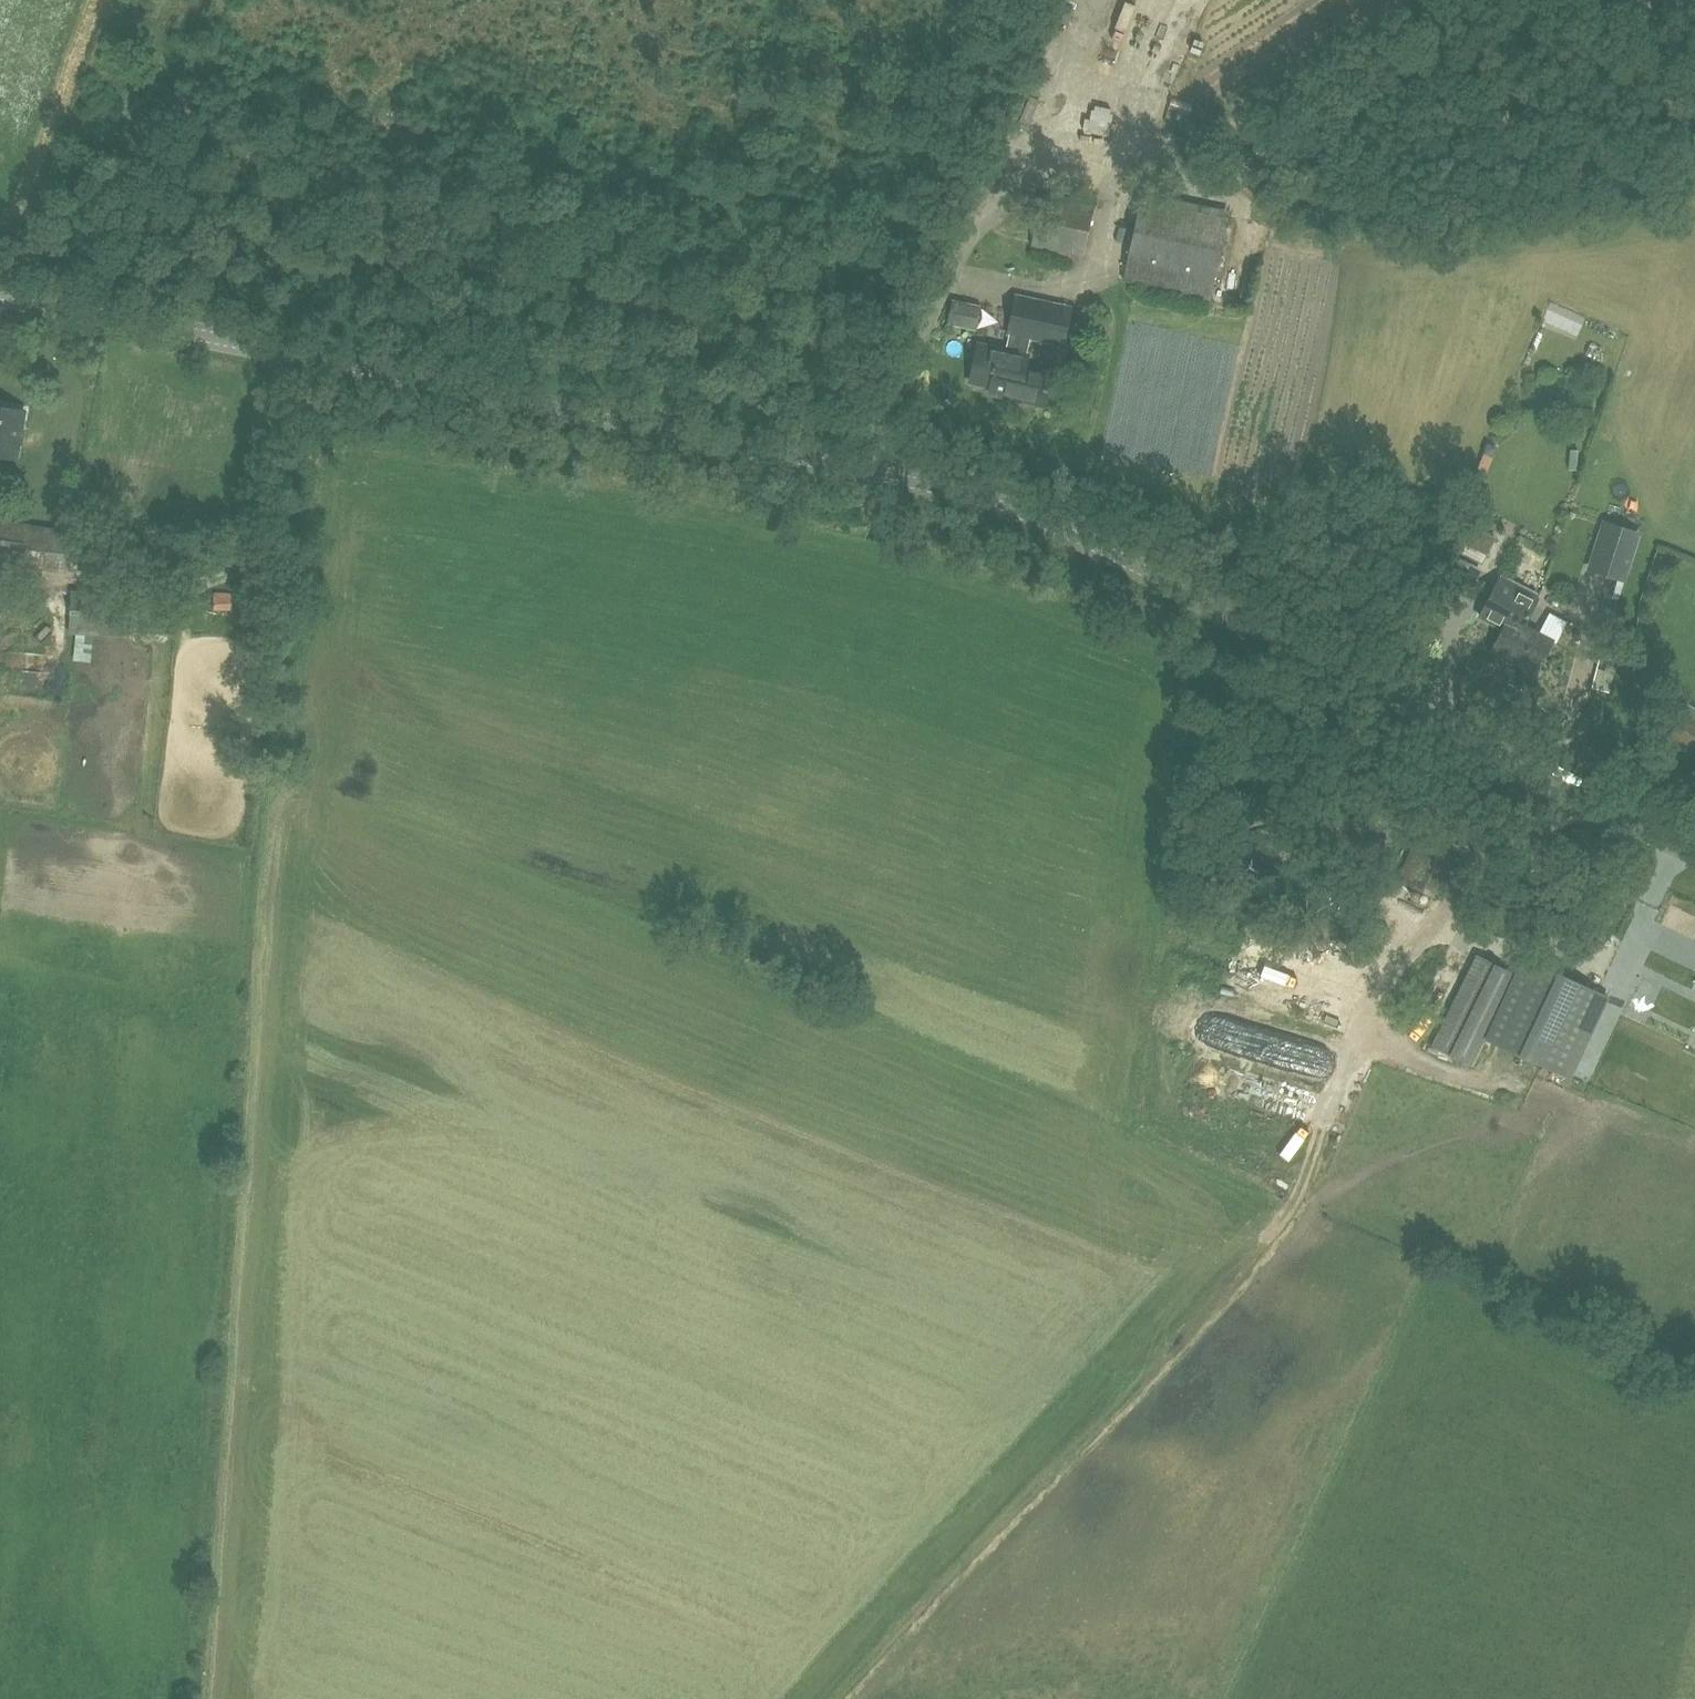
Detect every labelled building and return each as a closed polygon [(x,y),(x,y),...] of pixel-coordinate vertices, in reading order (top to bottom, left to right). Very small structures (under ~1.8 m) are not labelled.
[(1210,298),(1229,210),(1143,191),(1124,279),(1210,298)] [(1095,205),(1042,193),(1030,244),(1083,256),(1095,205)] [(1010,332),(1030,336),(1064,344),(1072,307),(1016,294),(1007,331),(1010,332)] [(978,330),(983,305),(954,299),(949,323),(978,330)] [(1026,363),(1028,354),(1026,354),(1030,336),(1010,332),(1006,349),(978,343),(970,380),(989,384),(987,394),(1045,407),(1053,369),(1026,363)] [(0,404),(0,454),(18,457),(21,442),(24,442),(26,429),(23,428),(26,409),(0,404)] [(0,521),(0,559),(26,563),(31,525),(0,521)] [(1589,569),(1623,580),(1638,534),(1604,523),(1589,569)] [(1481,564),(1485,556),(1467,547),(1462,555),(1481,564)] [(1459,559),(1448,581),(1467,591),(1479,569),(1459,559)] [(1534,672),(1535,673),(1552,641),(1523,626),(1537,599),(1498,579),(1479,616),(1503,629),(1492,651),(1508,659),(1509,657),(1535,670),(1534,672)] [(128,593),(72,590),(70,632),(125,635),(128,593)] [(215,596),(214,613),(236,614),(237,598),(215,596)] [(1621,654),(1612,650),(1607,671),(1597,668),(1592,687),(1611,693),(1621,654)] [(1669,740),(1694,754),(1694,709),(1688,705),(1682,715),(1669,740)] [(1430,897),(1451,856),(1416,840),(1396,880),(1430,897)] [(1534,914),(1470,898),(1463,923),(1500,933),(1500,934),(1527,941),(1534,914)] [(1473,1064),(1517,974),(1477,954),(1433,1044),(1473,1064)] [(1542,966),(1506,1049),(1569,1078),(1607,996),(1542,966)] [(1236,1053),(1289,1064),(1294,1043),(1240,1032),(1236,1053)]
